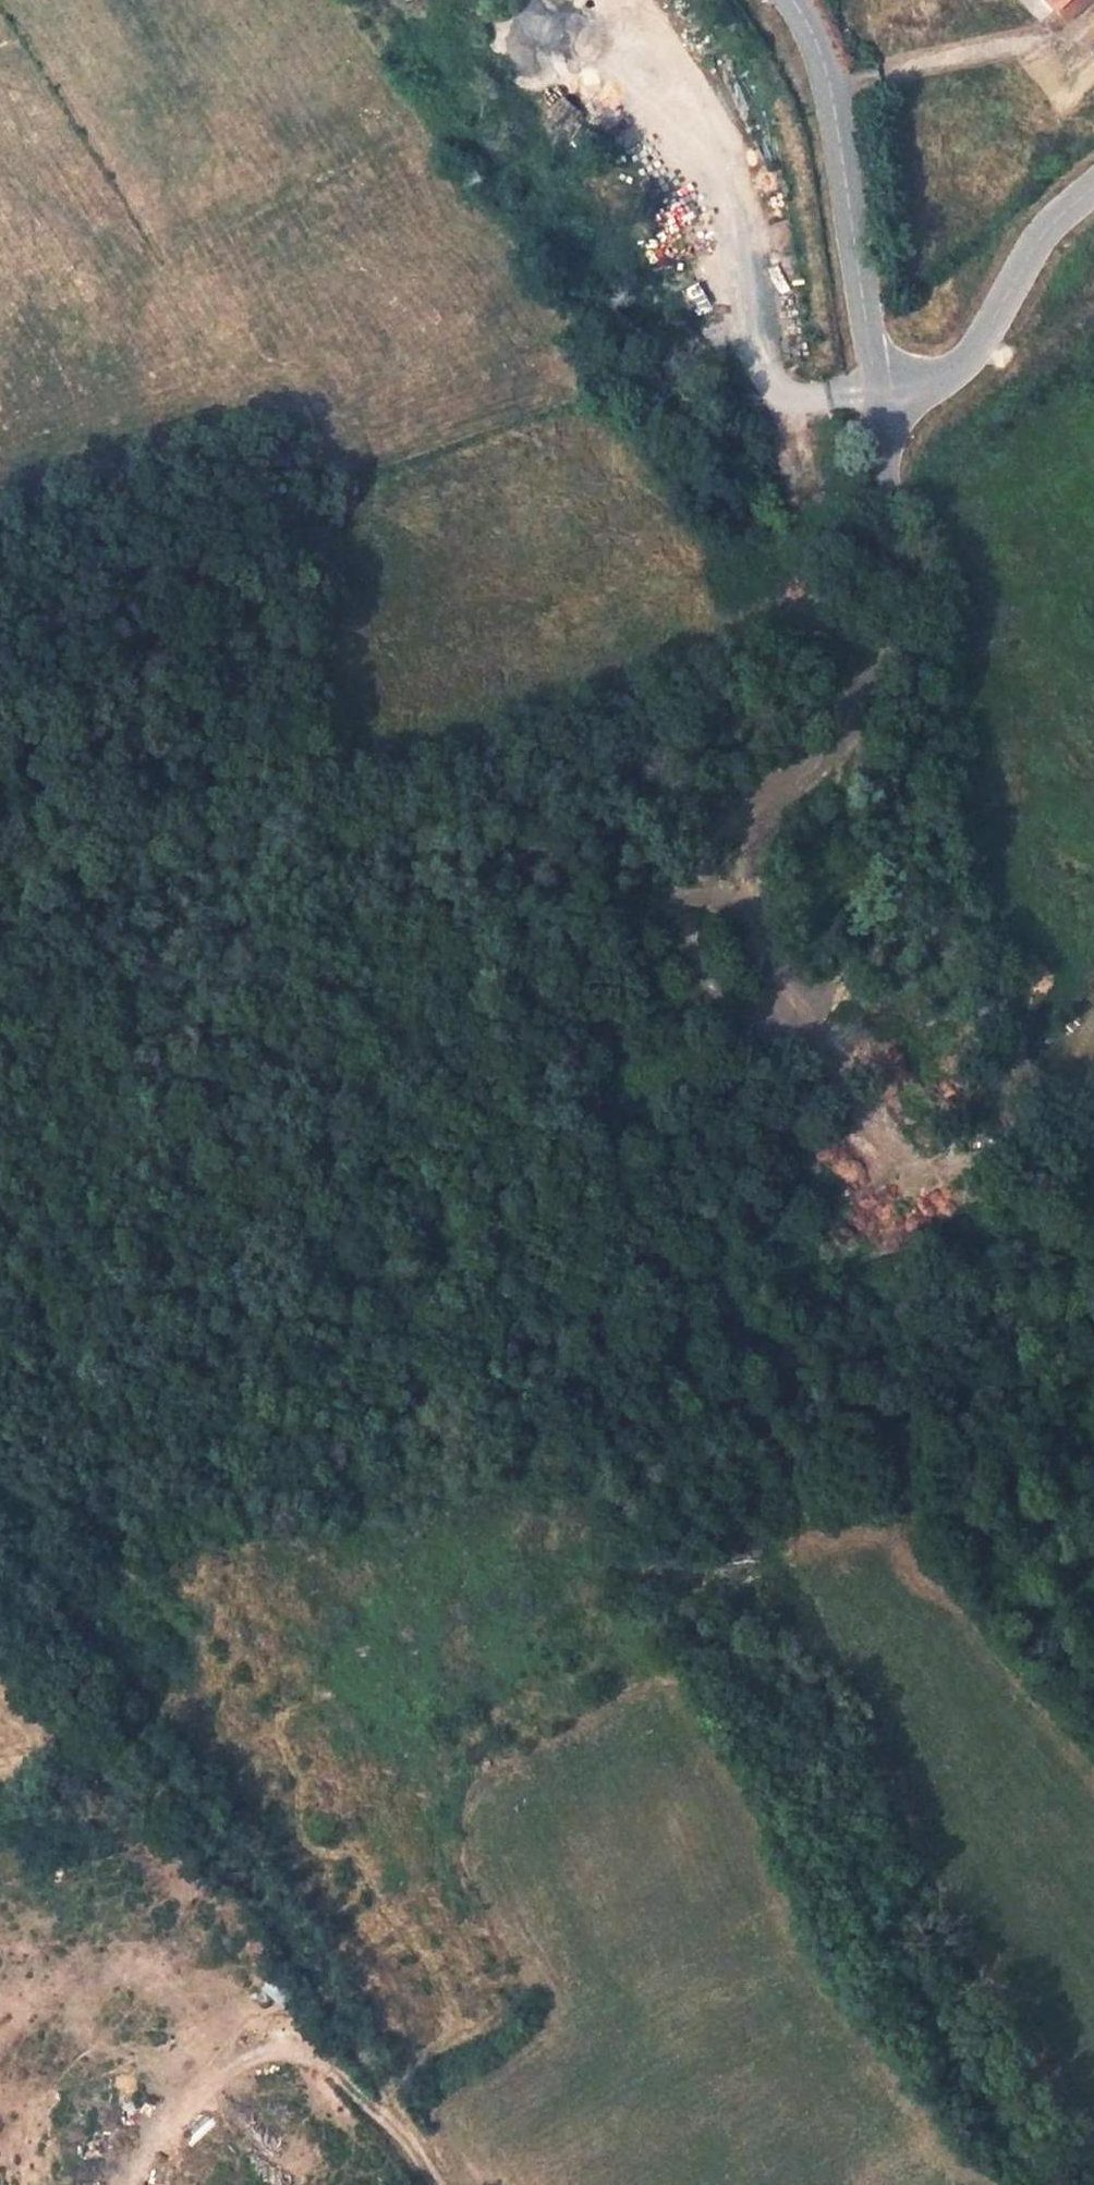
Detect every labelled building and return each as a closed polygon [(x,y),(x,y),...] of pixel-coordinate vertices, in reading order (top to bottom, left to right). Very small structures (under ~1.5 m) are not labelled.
[(1055,10),(1067,0),(1046,0),(1055,10)]
